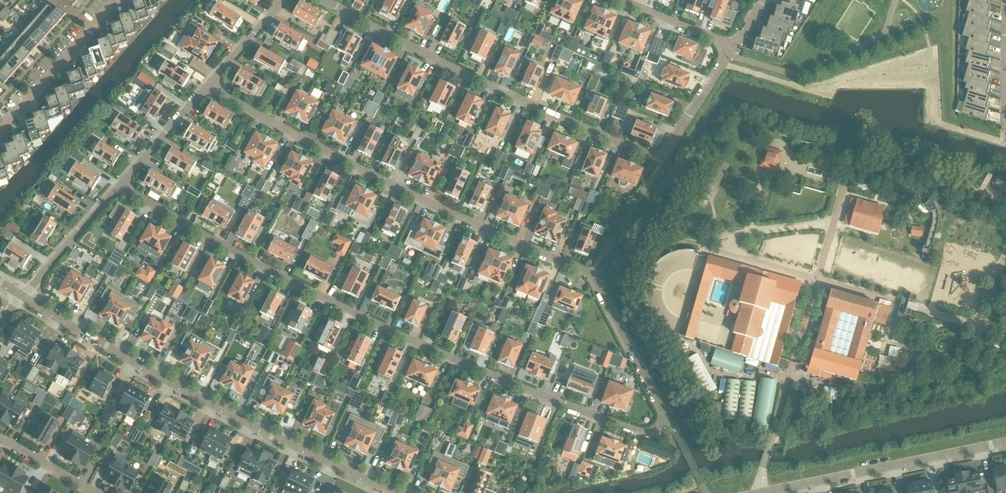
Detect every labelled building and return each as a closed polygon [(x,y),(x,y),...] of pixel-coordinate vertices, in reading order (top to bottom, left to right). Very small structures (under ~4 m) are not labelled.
[(128,11),(136,34),(136,33),(133,24),(149,19),(143,0),(137,0),(132,2),(134,9),(128,11)] [(149,19),(150,18),(148,13),(157,9),(154,0),(143,0),(149,19)] [(352,7),(359,12),(363,4),(356,0),(352,7)] [(381,11),(379,13),(394,21),(405,0),(386,0),(381,0),(377,9),(381,11)] [(456,12),(462,0),(455,0),(450,9),(456,12)] [(473,6),(479,9),(483,0),(476,0),(473,6)] [(525,2),(524,3),(537,9),(538,8),(537,8),(541,0),(526,0),(525,2)] [(561,19),(570,0),(556,0),(550,14),(552,15),(551,17),(559,21),(560,18),(561,19)] [(561,19),(563,20),(562,22),(569,25),(571,23),(573,24),(582,3),(577,0),(570,0),(561,19)] [(686,10),(685,10),(685,11),(698,16),(699,15),(698,15),(704,0),(690,0),(686,10)] [(730,27),(735,14),(725,10),(729,0),(717,0),(710,18),(718,21),(718,23),(730,27)] [(776,6),(801,14),(805,2),(808,3),(798,0),(782,0),(780,7),(777,6),(776,6)] [(967,12),(988,18),(989,18),(992,6),(989,5),(970,0),(969,0),(970,0),(967,12)] [(218,4),(217,3),(210,15),(210,16),(211,15),(233,30),(233,31),(241,19),(240,18),(240,19),(218,4)] [(300,3),(293,16),(315,28),(322,15),(300,3)] [(37,12),(54,28),(66,14),(57,8),(50,4),(48,6),(40,15),(37,12)] [(770,17),(769,17),(794,25),(798,13),(801,14),(776,6),(773,18),(770,17)] [(422,36),(423,34),(429,37),(438,20),(432,17),(433,16),(416,7),(405,27),(422,36)] [(501,20),(507,22),(513,10),(507,8),(501,20)] [(594,33),(596,34),(605,12),(593,8),(584,29),(586,30),(585,32),(593,36),(594,33)] [(513,10),(507,22),(513,25),(518,13),(513,10)] [(129,14),(119,17),(128,43),(126,37),(136,34),(128,11),(128,12),(129,14)] [(37,12),(29,21),(46,37),(54,28),(37,12)] [(605,12),(596,34),(597,35),(596,37),(604,40),(605,38),(607,39),(616,17),(605,12)] [(967,12),(963,24),(988,31),(992,19),(989,18),(988,18),(967,12)] [(195,16),(192,21),(202,27),(205,22),(195,16)] [(113,34),(107,36),(114,58),(115,58),(112,48),(128,43),(119,17),(120,23),(110,26),(113,34)] [(763,28),(762,28),(787,36),(789,30),(792,31),(794,25),(769,17),(766,29),(763,28)] [(447,30),(446,29),(446,30),(447,30),(445,34),(445,33),(444,34),(445,34),(441,43),(440,42),(440,43),(454,50),(455,50),(454,49),(458,42),(459,43),(463,36),(461,35),(465,28),(466,28),(451,20),(451,21),(447,30)] [(29,21),(21,30),(38,46),(46,37),(29,21)] [(628,48),(630,49),(639,27),(627,22),(618,44),(620,45),(619,47),(627,50),(628,48)] [(539,23),(533,35),(539,38),(545,26),(539,23)] [(967,25),(963,37),(988,44),(992,32),(988,31),(963,24),(967,25)] [(291,48),(297,51),(304,38),(283,26),(275,39),(281,42),(280,45),(289,51),(291,48)] [(497,34),(502,36),(505,30),(500,27),(497,34)] [(639,27),(630,49),(631,49),(630,52),(638,55),(639,52),(641,53),(650,32),(639,27)] [(323,34),(319,40),(330,47),(338,33),(330,28),(326,36),(323,34)] [(756,38),(755,39),(780,46),(782,41),(785,42),(787,36),(762,28),(759,39),(756,38)] [(21,30),(13,39),(30,55),(38,46),(21,30)] [(188,38),(211,53),(214,49),(218,43),(198,30),(197,32),(195,31),(194,31),(190,37),(189,39),(188,38)] [(470,53),(485,60),(495,38),(481,31),(470,53)] [(342,37),(339,43),(340,44),(338,49),(337,49),(337,50),(346,55),(342,61),(348,64),(352,58),(352,57),(361,40),(361,41),(362,40),(347,32),(346,32),(347,33),(344,38),(342,37)] [(521,47),(528,50),(535,36),(528,33),(521,47)] [(107,38),(98,42),(106,67),(107,67),(105,61),(114,58),(107,36),(107,38)] [(562,48),(563,48),(568,50),(573,38),(567,36),(562,48)] [(970,39),(967,50),(988,57),(988,56),(992,45),(988,44),(963,37),(970,39)] [(211,53),(188,38),(182,49),(204,64),(208,57),(209,58),(211,53)] [(579,41),(573,38),(568,50),(573,53),(574,53),(579,41)] [(654,38),(649,52),(660,57),(666,43),(654,38)] [(679,38),(673,54),(683,58),(682,61),(699,68),(706,52),(696,48),(697,46),(679,38)] [(13,39),(5,48),(22,64),(30,55),(13,39)] [(780,46),(755,39),(752,51),(777,59),(780,46)] [(330,47),(319,40),(316,46),(327,52),(330,47)] [(99,48),(89,51),(98,76),(96,71),(106,67),(98,42),(97,42),(99,48)] [(167,44),(164,49),(174,56),(177,51),(167,44)] [(361,67),(373,73),(383,54),(380,52),(381,50),(372,46),(361,67)] [(558,59),(563,48),(556,46),(550,60),(556,63),(558,59)] [(0,54),(0,60),(14,73),(22,64),(5,48),(0,54)] [(254,61),(255,60),(278,73),(278,74),(279,72),(284,64),(285,62),(285,61),(284,62),(261,49),(262,48),(261,48),(254,60),(254,61)] [(563,48),(558,59),(568,64),(573,53),(568,50),(563,48)] [(174,56),(164,49),(160,54),(170,61),(174,56)] [(494,72),(508,78),(519,55),(505,49),(494,72)] [(970,52),(966,63),(988,70),(988,69),(991,57),(988,56),(988,57),(967,50),(966,51),(970,52)] [(84,67),(78,69),(86,91),(83,81),(98,76),(89,51),(90,56),(81,59),(84,67)] [(597,63),(602,65),(607,53),(602,51),(597,63)] [(649,52),(647,58),(645,60),(657,65),(660,57),(649,52)] [(607,53),(602,65),(608,68),(613,56),(607,53)] [(383,54),(373,73),(385,79),(396,58),(388,54),(387,56),(383,54)] [(290,64),(299,70),(302,65),(293,59),(290,64)] [(0,60),(0,81),(4,84),(14,73),(0,60)] [(643,68),(641,72),(646,74),(651,63),(645,60),(643,68)] [(182,87),(182,88),(182,89),(190,76),(189,76),(189,77),(167,62),(166,61),(165,63),(160,71),(158,73),(159,74),(160,73),(166,77),(164,81),(173,87),(175,83),(182,87)] [(968,71),(966,76),(988,83),(988,82),(991,70),(988,69),(988,70),(966,63),(964,70),(968,71)] [(527,71),(525,70),(522,77),(524,77),(521,84),(534,90),(538,83),(540,84),(542,78),(540,77),(543,70),(530,64),(527,71)] [(302,65),(299,70),(297,74),(302,77),(307,67),(302,65)] [(637,65),(632,78),(638,80),(641,72),(643,68),(637,65)] [(400,79),(402,80),(397,89),(413,97),(424,74),(409,66),(405,73),(403,72),(400,79)] [(688,79),(689,75),(668,67),(666,70),(664,69),(661,78),(663,78),(661,82),(683,91),(684,87),(687,88),(690,80),(688,79)] [(70,83),(64,85),(71,107),(72,107),(69,97),(86,91),(78,69),(79,71),(67,75),(70,83)] [(235,84),(241,88),(240,90),(249,96),(251,93),(257,96),(258,95),(261,97),(266,87),(263,85),(264,84),(243,71),(235,84)] [(348,75),(343,72),(337,83),(343,86),(348,75)] [(155,81),(142,73),(138,79),(151,88),(155,81)] [(624,81),(627,76),(621,73),(616,85),(622,87),(624,81)] [(349,76),(343,87),(349,90),(355,80),(349,76)] [(632,78),(627,76),(624,81),(636,86),(638,80),(632,78)] [(967,84),(966,89),(987,96),(988,95),(991,83),(988,82),(988,83),(966,76),(964,83),(967,84)] [(564,83),(556,79),(549,95),(573,106),(580,89),(572,86),(572,84),(565,80),(564,83)] [(334,92),(338,85),(329,80),(324,89),(327,91),(325,93),(331,97),(334,92)] [(429,102),(444,110),(444,109),(454,89),(455,88),(440,81),(439,82),(440,82),(430,102),(429,102)] [(278,84),(274,90),(285,96),(288,90),(278,84)] [(64,87),(54,90),(63,116),(64,116),(62,110),(71,107),(64,85),(63,85),(64,87)] [(343,87),(338,85),(334,92),(339,95),(343,87)] [(966,89),(962,101),(987,109),(987,108),(991,96),(988,95),(987,96),(966,89)] [(48,107),(42,109),(50,131),(47,122),(63,116),(54,90),(54,91),(56,96),(46,100),(48,107)] [(292,116),(296,119),(308,98),(306,97),(308,95),(300,90),(299,93),(297,92),(285,112),(292,116)] [(148,95),(142,104),(145,106),(141,112),(154,120),(167,99),(155,91),(151,96),(148,95)] [(588,98),(592,100),(587,112),(586,113),(600,118),(602,112),(603,111),(602,111),(603,108),(604,108),(606,103),(607,102),(606,102),(608,98),(592,91),(588,98)] [(378,92),(372,102),(378,106),(384,95),(378,92)] [(652,93),(648,92),(646,97),(649,98),(645,108),(668,117),(673,103),(652,95),(652,93)] [(461,103),(458,109),(460,111),(456,119),(471,127),(483,102),(467,95),(463,104),(461,103)] [(308,98),(296,119),(301,121),(307,124),(319,104),(317,103),(318,100),(310,96),(309,98),(308,98)] [(362,112),(368,115),(374,103),(368,101),(362,112)] [(987,109),(962,101),(962,102),(966,103),(962,114),(987,122),(991,109),(987,108),(987,109)] [(112,107),(124,115),(127,110),(115,102),(112,107)] [(374,103),(368,115),(373,118),(380,107),(374,103)] [(616,103),(611,116),(624,121),(629,108),(616,103)] [(212,104),(204,116),(226,129),(233,116),(212,104)] [(408,107),(402,118),(408,121),(414,110),(408,107)] [(43,112),(33,115),(41,140),(42,140),(40,135),(50,131),(42,109),(43,112)] [(500,110),(499,111),(496,109),(492,117),(490,116),(487,123),(489,124),(486,132),(488,133),(486,136),(493,139),(494,136),(501,139),(511,116),(508,115),(508,114),(500,110)] [(328,136),(333,138),(344,117),(342,116),(344,114),(336,110),(335,112),(333,111),(322,132),(328,135),(328,136)] [(27,130),(22,132),(29,155),(30,155),(26,145),(41,140),(33,115),(32,115),(34,120),(25,123),(27,130)] [(118,131),(116,134),(126,140),(127,138),(133,141),(141,129),(120,115),(112,128),(118,131)] [(344,117),(333,138),(337,141),(337,140),(344,144),(355,123),(353,122),(354,120),(346,116),(345,118),(344,117)] [(437,121),(432,133),(438,136),(444,124),(437,121)] [(651,124),(644,121),(642,124),(636,121),(630,135),(651,144),(656,129),(650,127),(651,124)] [(515,148),(531,155),(541,135),(537,133),(540,128),(527,122),(523,131),(520,130),(517,137),(520,139),(515,148)] [(412,136),(418,139),(423,128),(412,123),(410,128),(415,131),(412,136)] [(358,151),(357,151),(370,158),(371,157),(370,157),(382,133),(383,133),(370,126),(370,127),(358,151)] [(192,143),(190,146),(200,151),(202,149),(208,152),(208,151),(211,152),(217,143),(214,141),(215,140),(194,127),(186,139),(192,143)] [(423,128),(418,139),(418,138),(423,140),(428,131),(423,128)] [(92,134),(102,140),(105,135),(95,129),(92,134)] [(22,135),(12,138),(21,163),(19,158),(29,155),(22,132),(21,133),(22,135)] [(468,132),(462,147),(465,148),(468,150),(475,135),(468,132)] [(253,163),(267,139),(262,136),(262,137),(256,133),(244,154),(246,155),(245,157),(253,162),(253,163)] [(239,134),(234,144),(239,146),(245,137),(239,134)] [(548,149),(547,150),(548,150),(565,157),(561,166),(569,169),(575,157),(572,156),(577,145),(577,144),(576,144),(569,141),(569,140),(568,139),(568,140),(564,138),(563,137),(563,138),(555,135),(555,134),(554,134),(554,135),(548,149)] [(7,154),(1,156),(9,179),(6,168),(21,163),(12,138),(13,143),(4,146),(7,154)] [(407,144),(394,138),(394,139),(382,163),(382,162),(381,163),(394,170),(394,169),(406,145),(407,144)] [(267,139),(253,163),(264,169),(277,145),(271,142),(271,141),(267,139)] [(239,147),(228,140),(224,146),(236,152),(239,147)] [(93,154),(94,154),(113,166),(112,167),(113,167),(121,155),(120,154),(120,155),(101,143),(101,142),(100,142),(99,144),(95,142),(90,149),(94,152),(93,154)] [(448,155),(454,158),(459,146),(453,143),(448,155)] [(459,146),(454,158),(459,160),(465,148),(462,147),(459,146)] [(172,150),(173,149),(172,149),(165,161),(166,161),(189,174),(188,175),(189,175),(190,173),(195,165),(196,163),(196,162),(195,163),(172,150)] [(492,161),(498,164),(503,153),(497,150),(492,161)] [(606,156),(591,150),(582,172),(597,178),(606,156)] [(70,157),(81,164),(85,159),(73,152),(70,157)] [(289,182),(302,158),(298,156),(291,153),(280,173),(282,175),(281,177),(289,181),(289,182)] [(767,153),(765,162),(773,165),(776,156),(767,153)] [(414,180),(419,182),(430,160),(428,160),(429,157),(422,154),(420,156),(418,155),(408,176),(415,179),(414,180)] [(9,179),(1,156),(1,159),(0,159),(0,182),(9,179)] [(836,160),(827,157),(825,165),(834,167),(836,160)] [(302,158),(289,182),(300,188),(313,165),(307,161),(302,158)] [(430,160),(419,182),(424,184),(430,187),(441,166),(439,165),(440,162),(432,159),(431,161),(430,160)] [(201,166),(212,173),(216,167),(204,161),(201,166)] [(238,164),(232,161),(226,171),(232,174),(238,164)] [(619,182),(619,185),(621,186),(623,187),(625,187),(627,186),(628,183),(636,187),(642,170),(634,167),(635,166),(633,165),(633,166),(627,164),(628,163),(627,163),(626,164),(618,161),(611,177),(620,180),(619,182)] [(74,182),(81,187),(83,183),(92,189),(92,190),(93,190),(100,178),(99,178),(77,164),(77,163),(76,163),(75,165),(70,173),(69,175),(69,176),(70,175),(76,179),(74,182)] [(522,175),(529,178),(534,167),(527,164),(522,175)] [(504,181),(504,180),(509,169),(503,166),(498,178),(504,181)] [(457,170),(445,194),(445,193),(444,194),(458,200),(458,199),(457,199),(469,175),(456,169),(457,170)] [(509,169),(504,180),(509,182),(514,171),(509,169)] [(314,195),(313,195),(313,196),(326,203),(326,202),(325,202),(338,178),(339,177),(326,171),(325,172),(326,172),(314,195)] [(976,187),(984,191),(992,176),(983,171),(976,187)] [(146,185),(152,188),(151,191),(160,197),(162,194),(168,197),(169,196),(171,198),(177,188),(174,186),(175,185),(154,172),(146,185)] [(51,174),(48,179),(55,183),(58,178),(51,174)] [(992,184),(1004,192),(1005,189),(1005,180),(998,175),(992,184)] [(255,189),(261,192),(267,181),(261,178),(255,189)] [(267,181),(261,192),(266,196),(273,184),(267,181)] [(569,185),(559,181),(556,189),(566,193),(569,185)] [(535,195),(541,197),(546,185),(540,182),(535,195)] [(469,204),(469,205),(482,211),(482,210),(481,210),(491,190),(492,189),(479,183),(478,184),(479,184),(470,205),(469,204)] [(254,189),(247,185),(241,196),(248,200),(254,189)] [(546,185),(541,197),(547,200),(552,187),(546,185)] [(201,193),(190,186),(187,192),(198,199),(201,193)] [(336,210),(353,218),(366,192),(356,186),(348,201),(342,198),(336,210)] [(49,200),(69,213),(77,201),(57,187),(49,200)] [(254,189),(248,200),(255,204),(261,193),(254,189)] [(590,190),(585,201),(590,203),(594,205),(598,194),(590,190)] [(366,192),(353,218),(369,227),(375,215),(369,212),(377,197),(366,192)] [(516,198),(509,194),(508,197),(506,196),(496,217),(503,220),(503,221),(507,223),(517,201),(515,200),(516,198)] [(604,196),(598,194),(594,205),(600,207),(604,196)] [(921,258),(928,259),(938,225),(939,218),(938,211),(935,204),(932,200),(925,194),(920,199),(927,205),(931,214),(932,218),(931,224),(921,258)] [(291,209),(297,212),(303,200),(297,197),(291,209)] [(518,201),(517,201),(507,223),(512,225),(512,224),(519,227),(528,206),(526,205),(527,202),(519,199),(518,201)] [(579,199),(574,210),(580,212),(584,201),(579,199)] [(45,210),(30,200),(27,205),(42,215),(45,210)] [(303,200),(297,212),(302,215),(308,203),(303,200)] [(590,203),(585,201),(584,201),(579,214),(585,216),(590,203)] [(849,227),(877,236),(885,210),(857,201),(849,227)] [(112,235),(121,241),(135,217),(128,213),(129,211),(117,204),(110,217),(119,223),(112,235)] [(211,204),(204,216),(225,229),(232,216),(235,212),(226,206),(223,211),(211,204)] [(381,231),(394,237),(395,236),(394,236),(406,212),(407,212),(394,205),(393,206),(394,206),(382,230),(381,231)] [(283,206),(280,212),(292,219),(295,212),(283,206)] [(541,237),(545,239),(556,214),(544,209),(534,234),(541,237)] [(262,229),(259,227),(264,219),(250,212),(236,236),(250,244),(255,236),(257,238),(262,229)] [(556,214),(545,239),(550,241),(557,243),(566,222),(564,221),(565,218),(556,215),(556,214)] [(30,239),(43,247),(56,226),(44,218),(30,239)] [(302,237),(309,241),(318,223),(311,220),(302,237)] [(405,244),(422,252),(435,225),(424,220),(417,235),(411,232),(405,244)] [(581,223),(574,242),(577,243),(574,251),(587,257),(591,249),(594,250),(597,244),(593,242),(597,234),(602,236),(605,229),(593,224),(592,228),(581,223)] [(435,225),(422,252),(439,260),(444,248),(438,245),(445,230),(435,225)] [(164,233),(165,232),(164,232),(159,229),(158,228),(158,229),(157,230),(151,227),(151,226),(150,226),(149,227),(141,242),(140,242),(140,243),(138,247),(146,252),(148,247),(160,254),(161,255),(161,254),(170,239),(171,238),(170,238),(164,234),(164,233)] [(912,227),(911,236),(922,237),(923,228),(912,227)] [(5,230),(2,235),(12,241),(15,236),(5,230)] [(88,233),(80,242),(92,250),(95,246),(88,242),(92,236),(88,233)] [(366,233),(360,244),(366,247),(372,236),(366,233)] [(351,242),(336,235),(332,242),(340,246),(336,253),(343,257),(351,242)] [(451,263),(464,269),(465,269),(464,268),(475,244),(476,244),(463,238),(462,238),(463,239),(452,263),(451,263)] [(275,239),(268,252),(290,264),(297,251),(301,244),(292,239),(288,246),(275,239)] [(11,243),(9,245),(10,245),(4,253),(3,255),(4,256),(4,255),(12,260),(8,265),(15,269),(18,264),(23,267),(23,268),(31,256),(30,256),(11,244),(11,243)] [(354,243),(350,252),(356,255),(361,246),(354,243)] [(175,259),(172,265),(185,272),(196,251),(183,244),(180,251),(178,250),(173,258),(175,259)] [(391,245),(385,257),(391,260),(397,248),(391,245)] [(116,248),(108,261),(114,264),(119,267),(126,254),(116,248)] [(402,250),(397,248),(391,260),(392,260),(397,262),(402,250)] [(478,275),(489,280),(500,254),(495,252),(495,253),(489,250),(478,275)] [(72,251),(70,256),(76,260),(79,255),(72,251)] [(500,254),(489,280),(501,285),(511,260),(505,257),(505,256),(500,254)] [(725,261),(708,256),(685,337),(777,367),(779,359),(786,337),(799,291),(762,280),(723,269),(725,261)] [(391,260),(385,257),(380,268),(386,271),(392,260),(391,260)] [(311,258),(304,271),(326,282),(333,269),(311,258)] [(200,281),(212,288),(213,289),(213,288),(218,279),(220,276),(224,268),(225,267),(224,266),(222,265),(221,264),(221,265),(215,261),(214,260),(212,259),(211,259),(210,260),(199,280),(198,281),(199,282),(200,281)] [(101,272),(107,275),(114,264),(108,261),(101,272)] [(114,264),(107,275),(112,279),(119,267),(114,264)] [(436,265),(429,278),(436,281),(442,268),(436,265)] [(516,291),(527,296),(538,270),(533,268),(533,269),(526,266),(516,291)] [(136,276),(148,283),(156,272),(148,267),(146,272),(140,269),(136,276)] [(345,283),(341,291),(357,299),(369,275),(353,268),(349,275),(346,274),(342,282),(345,283)] [(538,270),(527,296),(538,300),(549,275),(542,273),(542,272),(538,270)] [(65,296),(69,299),(82,278),(80,277),(82,275),(81,275),(74,271),(73,273),(71,272),(59,292),(65,296)] [(241,275),(240,274),(239,275),(228,295),(228,296),(229,297),(233,299),(234,299),(237,301),(238,301),(242,303),(242,304),(243,304),(243,303),(254,283),(254,282),(253,282),(251,281),(252,281),(251,280),(251,281),(243,277),(243,276),(242,276),(240,275),(241,275)] [(82,278),(69,299),(74,301),(80,305),(92,285),(90,283),(92,281),(91,281),(84,277),(83,279),(82,278)] [(455,289),(461,292),(466,282),(467,279),(461,277),(455,289)] [(446,285),(440,282),(435,293),(441,296),(446,285)] [(466,282),(461,292),(467,294),(471,284),(466,282)] [(183,289),(174,284),(168,295),(177,299),(183,289)] [(107,320),(110,321),(124,296),(108,287),(101,299),(107,302),(99,316),(104,320),(107,321),(107,320)] [(151,287),(145,298),(150,301),(157,290),(151,287)] [(390,288),(388,288),(386,289),(386,291),(378,287),(371,301),(394,312),(400,298),(392,294),(393,292),(393,290),(392,289),(390,288)] [(554,303),(552,307),(553,307),(567,313),(569,309),(575,311),(575,312),(576,312),(577,311),(582,313),(585,304),(580,302),(582,298),(582,297),(581,296),(581,297),(574,294),(574,293),(573,293),(569,291),(568,291),(561,288),(560,288),(559,289),(560,289),(554,302),(554,303)] [(155,296),(162,300),(165,294),(158,290),(155,296)] [(284,298),(271,291),(271,292),(261,312),(260,312),(260,313),(273,319),(272,318),(283,298),(284,298)] [(808,367),(856,381),(873,322),(884,325),(889,308),(830,291),(825,308),(826,308),(814,351),(813,351),(808,367)] [(532,321),(532,322),(537,324),(549,296),(544,294),(539,307),(538,307),(537,310),(532,321)] [(903,305),(900,315),(910,318),(913,308),(916,298),(905,295),(903,305)] [(124,296),(110,321),(112,322),(111,324),(113,325),(119,328),(127,314),(133,317),(140,306),(124,296)] [(502,302),(499,308),(505,311),(510,299),(504,296),(502,302)] [(213,302),(208,299),(200,313),(206,316),(213,302)] [(471,307),(470,310),(473,311),(474,308),(475,309),(478,301),(473,299),(470,306),(471,307)] [(493,306),(499,308),(502,302),(496,300),(493,306)] [(427,307),(414,301),(404,321),(418,327),(427,307)] [(291,308),(284,323),(289,326),(289,327),(288,326),(288,327),(301,334),(301,333),(306,336),(309,329),(304,326),(311,312),(311,313),(312,312),(299,305),(298,306),(299,307),(297,311),(291,308)] [(181,318),(187,321),(193,309),(187,306),(181,318)] [(193,309),(187,321),(192,324),(198,312),(193,309)] [(502,310),(497,321),(505,325),(510,313),(502,310)] [(538,324),(545,327),(550,315),(543,312),(538,324)] [(452,313),(442,336),(456,342),(466,319),(452,313)] [(210,328),(213,321),(202,315),(198,321),(210,328)] [(145,343),(149,346),(163,322),(162,322),(160,322),(154,318),(153,318),(152,320),(150,319),(139,339),(145,343)] [(241,321),(236,318),(230,329),(236,332),(241,321)] [(9,342),(19,348),(32,328),(25,324),(21,322),(17,329),(16,328),(13,334),(14,335),(9,342)] [(163,322),(149,346),(154,348),(160,352),(174,328),(163,322)] [(322,328),(318,337),(320,338),(317,345),(330,351),(341,329),(328,322),(325,329),(322,328)] [(526,334),(533,336),(537,324),(532,322),(531,322),(526,334)] [(273,331),(263,326),(254,341),(265,347),(273,331)] [(471,327),(463,345),(471,348),(470,350),(485,356),(494,334),(479,328),(478,330),(471,327)] [(32,328),(19,348),(20,348),(18,353),(26,358),(29,354),(30,354),(34,347),(35,348),(38,342),(37,341),(42,334),(38,332),(38,331),(32,328)] [(225,342),(231,345),(236,334),(231,332),(225,342)] [(188,366),(190,367),(204,342),(188,333),(181,345),(187,348),(180,362),(185,365),(185,366),(188,367),(188,366)] [(236,334),(233,340),(240,343),(243,337),(236,334)] [(359,336),(348,360),(347,360),(347,361),(360,367),(360,366),(371,342),(372,342),(372,341),(359,335),(359,336)] [(560,346),(566,349),(570,338),(564,335),(560,346)] [(498,362),(513,368),(522,346),(507,340),(498,362)] [(204,342),(190,367),(193,368),(192,369),(194,371),(194,370),(200,373),(208,359),(214,362),(220,350),(204,342)] [(293,361),(301,345),(295,343),(287,358),(293,361)] [(59,369),(60,370),(71,351),(63,347),(62,348),(56,345),(46,361),(48,362),(45,367),(56,374),(59,369)] [(262,359),(268,362),(273,352),(267,349),(262,359)] [(715,349),(710,364),(739,374),(744,358),(715,349)] [(71,351),(60,370),(62,370),(59,375),(70,382),(73,377),(74,378),(84,361),(78,358),(79,356),(71,351)] [(383,357),(378,366),(381,367),(378,374),(380,375),(379,377),(388,381),(389,379),(391,380),(402,357),(388,351),(385,358),(383,357)] [(604,351),(599,366),(607,369),(608,365),(612,354),(604,351)] [(273,352),(268,362),(274,366),(277,360),(282,363),(285,358),(273,352)] [(532,354),(526,371),(547,380),(554,363),(556,357),(551,354),(548,360),(532,354)] [(612,354),(608,365),(619,369),(623,358),(612,354)] [(6,369),(10,363),(0,358),(0,365),(6,369)] [(243,365),(231,390),(235,392),(242,395),(254,371),(257,364),(246,359),(243,365)] [(324,360),(317,374),(324,377),(330,363),(324,360)] [(231,363),(220,383),(226,387),(231,390),(243,365),(242,366),(241,365),(234,361),(233,364),(231,363)] [(429,387),(429,388),(430,388),(430,387),(436,372),(437,372),(437,371),(436,371),(428,368),(428,367),(422,364),(422,365),(414,361),(413,361),(413,362),(406,377),(406,376),(406,377),(407,378),(429,387)] [(19,376),(26,380),(33,367),(27,363),(19,376)] [(33,367),(26,380),(32,384),(40,371),(33,367)] [(0,377),(0,381),(3,383),(10,372),(5,368),(0,377)] [(572,375),(567,388),(590,397),(595,383),(598,376),(582,370),(581,373),(579,377),(572,375)] [(89,391),(102,399),(106,391),(108,392),(111,386),(110,386),(114,378),(111,377),(112,375),(104,371),(103,372),(101,371),(89,391)] [(318,374),(312,371),(306,383),(312,386),(318,374)] [(354,374),(348,388),(355,392),(362,377),(354,374)] [(270,408),(272,409),(286,384),(269,375),(263,387),(269,390),(261,405),(267,408),(270,409),(270,408)] [(324,378),(318,375),(314,384),(319,387),(324,378)] [(761,378),(752,428),(767,431),(777,381),(761,378)] [(725,379),(721,420),(736,421),(740,381),(725,379)] [(464,384),(456,381),(449,396),(473,406),(480,391),(471,388),(471,386),(465,383),(464,384)] [(756,382),(741,381),(737,421),(752,422),(756,382)] [(603,403),(625,411),(626,412),(626,411),(632,392),(633,392),(633,391),(632,391),(610,383),(609,383),(609,384),(602,402),(602,403),(603,403)] [(286,384),(272,409),(275,410),(274,412),(276,413),(282,416),(290,401),(296,404),(302,392),(286,384)] [(118,412),(126,416),(141,391),(134,387),(134,388),(130,385),(126,393),(125,392),(122,398),(123,399),(119,406),(120,407),(118,412)] [(33,403),(39,407),(47,393),(37,388),(34,393),(38,395),(33,403)] [(346,395),(351,398),(354,392),(349,389),(346,395)] [(1,422),(15,398),(4,391),(2,394),(0,397),(0,421),(1,422)] [(74,395),(69,391),(62,402),(68,405),(74,395)] [(141,391),(126,416),(135,421),(138,416),(139,417),(143,410),(145,411),(148,405),(147,404),(151,397),(147,395),(147,394),(141,391)] [(380,403),(386,406),(391,394),(386,391),(380,403)] [(355,392),(349,404),(354,407),(360,394),(355,392)] [(497,426),(507,430),(508,429),(509,424),(510,424),(517,407),(494,397),(487,415),(488,415),(500,420),(498,425),(497,426)] [(15,398),(1,422),(8,426),(7,424),(8,422),(15,426),(25,408),(27,405),(15,398)] [(73,398),(69,405),(77,410),(81,403),(73,398)] [(309,429),(313,431),(325,406),(314,401),(302,425),(309,428),(309,429)] [(420,405),(414,419),(427,424),(433,411),(420,405)] [(62,418),(67,421),(74,409),(68,406),(62,418)] [(325,406),(313,431),(318,433),(325,436),(335,415),(324,409),(326,406),(325,406)] [(169,431),(171,432),(181,413),(173,409),(172,410),(165,407),(156,424),(158,425),(155,430),(167,436),(169,431)] [(75,410),(72,414),(79,418),(82,414),(75,410)] [(394,410),(387,424),(393,427),(400,412),(394,410)] [(148,422),(152,414),(147,411),(142,419),(148,422)] [(400,412),(395,424),(400,427),(406,415),(400,412)] [(181,413),(171,432),(185,440),(194,422),(188,419),(189,417),(181,413)] [(111,417),(104,414),(99,422),(106,426),(111,417)] [(52,437),(55,430),(54,430),(58,423),(45,415),(32,438),(45,445),(50,436),(52,437)] [(354,448),(356,449),(368,423),(351,415),(345,428),(351,430),(344,445),(351,448),(350,448),(353,449),(354,448)] [(515,443),(535,451),(546,424),(526,416),(515,443)] [(368,423),(356,449),(358,450),(357,451),(360,452),(366,455),(373,440),(379,443),(385,431),(368,423)] [(473,426),(466,424),(463,430),(459,428),(456,435),(467,439),(473,426)] [(572,428),(563,452),(577,457),(586,433),(572,428)] [(200,450),(211,455),(221,434),(215,430),(215,431),(211,429),(207,436),(206,436),(203,442),(204,442),(200,450)] [(432,440),(438,442),(443,431),(437,429),(432,440)] [(131,441),(136,444),(142,433),(137,430),(131,441)] [(65,459),(72,463),(86,439),(74,432),(72,435),(61,454),(68,458),(67,460),(65,459)] [(142,433),(136,444),(142,447),(148,436),(142,433)] [(111,445),(116,448),(123,437),(117,434),(111,445)] [(221,434),(211,455),(212,456),(209,460),(218,465),(220,460),(221,460),(225,453),(226,454),(229,448),(228,447),(232,440),(228,438),(228,437),(221,434)] [(603,438),(602,438),(601,439),(602,439),(596,454),(595,455),(596,455),(594,461),(603,464),(602,463),(604,458),(619,464),(620,464),(621,463),(620,463),(621,461),(625,463),(629,452),(625,450),(626,448),(627,447),(626,447),(617,444),(618,443),(611,440),(611,442),(603,439),(603,438)] [(86,439),(72,463),(79,467),(79,466),(77,465),(79,463),(85,467),(96,449),(84,442),(86,439)] [(393,467),(397,469),(407,447),(405,447),(406,444),(399,441),(398,443),(395,442),(386,464),(393,467)] [(499,441),(494,452),(503,456),(508,445),(499,441)] [(435,452),(429,465),(435,468),(429,483),(435,485),(438,487),(438,485),(440,486),(452,460),(451,459),(456,447),(450,444),(444,456),(435,452)] [(407,447),(397,469),(402,471),(409,474),(418,452),(416,451),(417,449),(410,446),(409,446),(408,448),(407,447)] [(481,449),(475,447),(471,456),(477,459),(481,449)] [(252,473),(253,474),(262,455),(254,451),(253,452),(247,449),(238,467),(240,468),(238,472),(249,478),(252,473)] [(491,452),(483,449),(478,461),(486,464),(491,452)] [(147,465),(153,468),(160,456),(153,453),(147,465)] [(185,457),(179,455),(174,464),(180,466),(185,457)] [(262,455),(253,474),(254,475),(252,479),(264,485),(266,480),(268,481),(276,464),(270,460),(270,459),(262,455)] [(108,483),(115,487),(129,463),(117,456),(115,459),(105,478),(112,482),(110,484),(109,483),(108,483)] [(452,460),(440,486),(443,487),(442,488),(445,489),(451,492),(457,477),(463,479),(468,467),(452,460)] [(593,466),(582,462),(577,474),(588,478),(593,466)] [(129,463),(115,487),(122,491),(123,490),(121,489),(122,487),(129,491),(139,472),(127,466),(129,463)] [(580,466),(574,463),(568,478),(574,481),(580,466)] [(4,492),(18,469),(11,465),(11,466),(13,467),(12,469),(5,465),(0,473),(0,486),(6,490),(4,492)] [(994,484),(995,484),(997,492),(1005,490),(1005,466),(1004,467),(1004,465),(995,467),(995,469),(992,469),(994,477),(993,478),(994,484)] [(180,467),(177,473),(185,477),(188,471),(180,467)] [(4,492),(20,492),(29,479),(22,475),(23,473),(25,474),(25,473),(18,469),(4,492)] [(304,474),(297,471),(297,472),(293,470),(289,477),(288,477),(285,483),(286,483),(283,491),(284,491),(283,492),(295,492),(304,474)] [(480,472),(472,492),(493,492),(485,490),(490,476),(480,472)] [(961,474),(965,492),(974,492),(982,491),(978,472),(970,474),(970,472),(961,474)] [(295,492),(310,492),(312,488),(311,487),(314,480),(310,478),(311,478),(304,474),(295,492)] [(961,474),(952,476),(953,477),(945,479),(948,492),(965,492),(961,474)] [(211,475),(208,481),(219,487),(222,481),(211,475)] [(219,487),(224,490),(230,479),(224,476),(222,481),(219,487)] [(148,492),(169,492),(168,492),(172,486),(159,479),(155,486),(152,484),(147,492),(148,492)] [(918,482),(920,492),(934,492),(933,488),(931,488),(930,480),(926,481),(925,481),(918,482)] [(179,489),(185,492),(189,483),(184,481),(179,489)] [(918,482),(911,484),(907,485),(908,492),(920,492),(918,482)]
